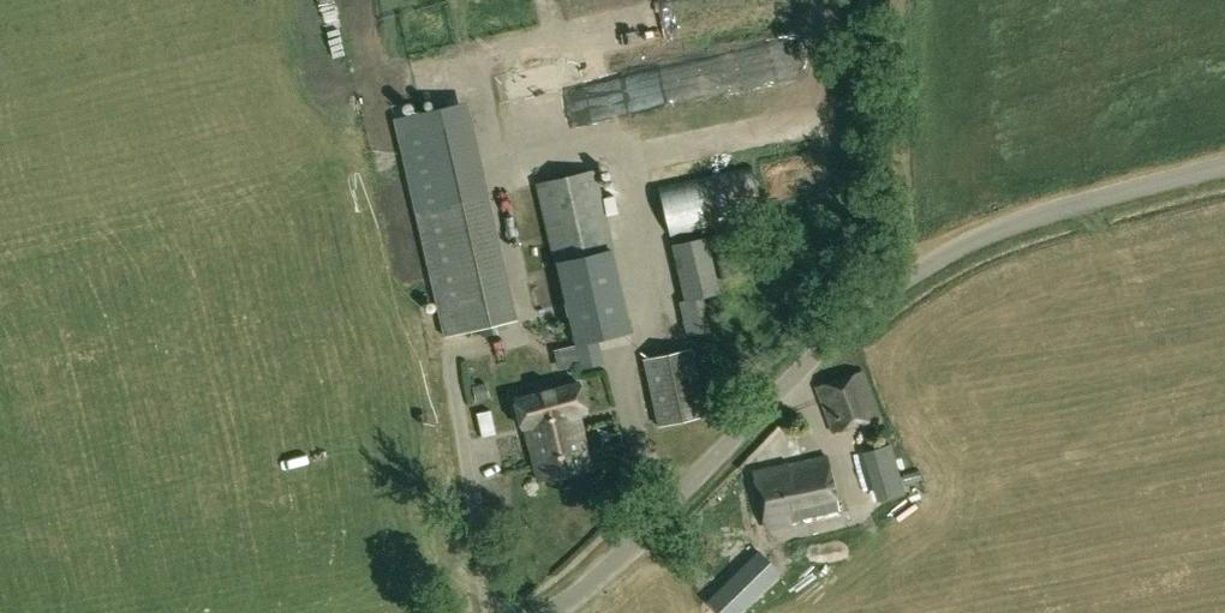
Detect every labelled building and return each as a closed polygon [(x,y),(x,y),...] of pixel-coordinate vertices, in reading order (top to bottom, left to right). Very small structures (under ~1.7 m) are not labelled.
[(707,18),(709,35),(726,33),(724,16),(707,18)] [(516,319),(466,101),(396,117),(446,335),(516,319)] [(578,370),(604,364),(598,340),(636,331),(597,169),(534,184),(578,370)] [(720,292),(708,237),(672,244),(686,301),(679,302),(689,336),(718,329),(717,328),(735,324),(729,299),(743,296),(741,287),(720,292)] [(658,424),(705,414),(691,349),(644,359),(658,424)] [(832,433),(877,418),(862,372),(817,387),(832,433)] [(591,465),(581,422),(588,421),(581,386),(518,400),(528,442),(531,441),(539,476),(591,465)] [(488,435),(502,432),(497,408),(483,411),(488,435)] [(771,463),(792,434),(782,427),(761,456),(771,463)] [(884,497),(905,491),(889,439),(866,446),(884,497)] [(840,512),(829,460),(790,468),(790,467),(757,473),(768,527),(791,523),(791,522),(840,512)] [(707,602),(719,612),(739,612),(780,573),(759,551),(707,602)]
